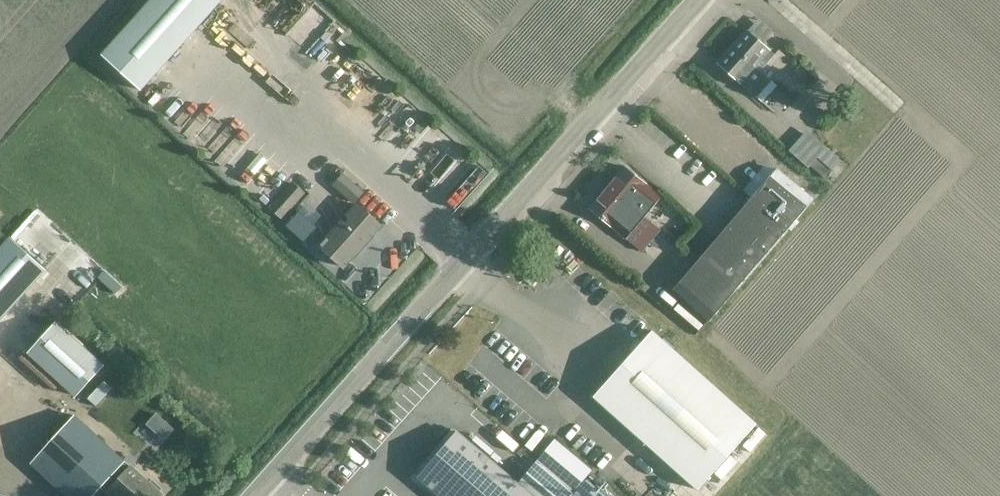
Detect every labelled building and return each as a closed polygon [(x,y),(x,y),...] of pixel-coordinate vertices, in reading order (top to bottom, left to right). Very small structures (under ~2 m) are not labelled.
[(141,90),(222,0),(152,0),(103,55),(141,90)] [(759,17),(750,25),(760,35),(769,27),(759,17)] [(747,30),(732,47),(755,67),(761,72),(769,63),(768,62),(775,55),(747,30)] [(755,67),(732,47),(718,63),(762,103),(777,87),(761,72),(755,67)] [(808,168),(811,166),(826,179),(833,171),(833,170),(841,161),(807,130),(789,152),(808,168)] [(608,187),(637,212),(644,218),(649,211),(642,205),(654,191),(626,166),(608,187)] [(777,170),(674,290),(709,321),(813,200),(777,170)] [(354,204),(363,193),(343,175),(334,186),(354,204)] [(283,220),(306,194),(292,182),(270,208),(283,220)] [(637,212),(608,187),(591,207),(619,232),(637,212)] [(344,268),(381,227),(358,206),(321,246),(344,268)] [(0,249),(0,321),(45,272),(47,270),(11,237),(8,240),(0,249)] [(77,395),(104,365),(57,322),(30,352),(77,395)] [(699,489),(757,424),(652,331),(594,396),(699,489)] [(158,409),(138,431),(157,448),(177,427),(158,409)] [(160,493),(75,417),(32,465),(67,495),(104,495),(107,493),(110,495),(157,495),(160,493)] [(419,477),(441,495),(572,495),(573,494),(536,463),(519,483),(458,431),(419,477)] [(536,463),(573,494),(592,471),(556,440),(536,463)] [(573,494),(572,495),(608,495),(587,478),(573,494)]
